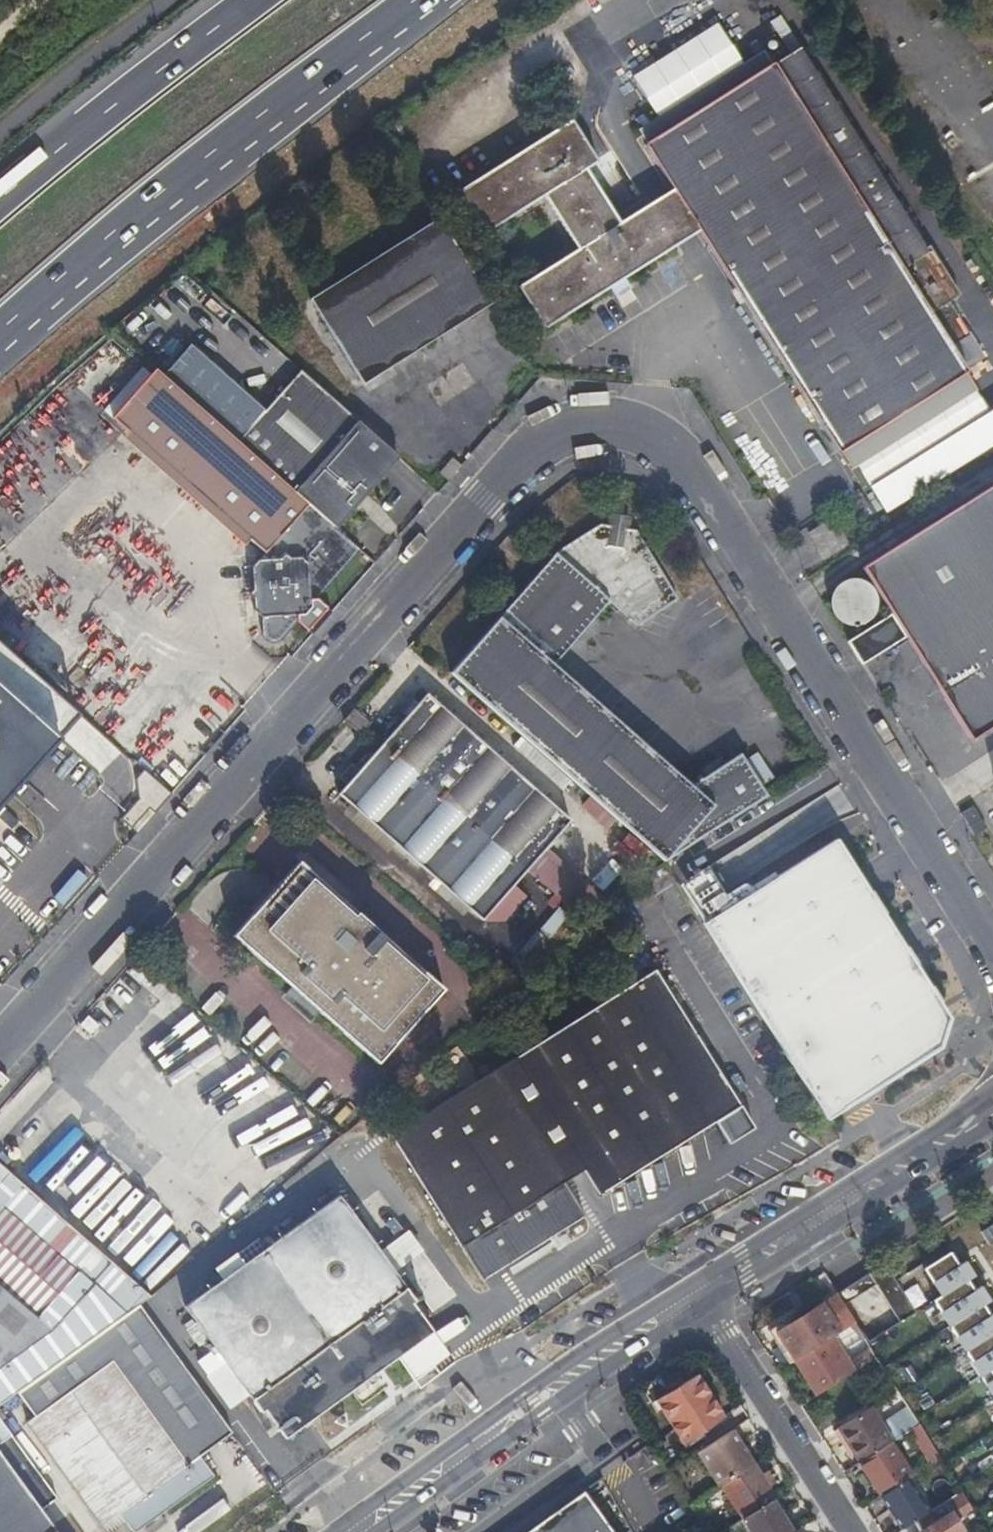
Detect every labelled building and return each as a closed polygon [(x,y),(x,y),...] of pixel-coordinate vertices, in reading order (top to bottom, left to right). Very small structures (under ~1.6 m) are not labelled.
[(892,263),(914,249),(808,79),(786,92),(892,263)] [(697,235),(765,343),(892,263),(786,92),(658,172),(670,192),(616,225),(584,174),(597,165),(572,122),(458,193),(484,236),(540,201),(572,253),(517,288),(543,331),(697,235)] [(497,311),(442,224),(313,305),(368,393),(497,311)] [(917,254),(914,249),(892,263),(895,267),(917,254)] [(892,263),(765,343),(818,429),(947,349),(965,337),(944,304),(950,300),(938,279),(921,251),(917,254),(895,267),(892,263)] [(369,492),(398,458),(299,370),(264,409),(188,342),(160,374),(335,531),(348,517),(357,525),(360,527),(363,527),(365,527),(367,526),(373,520),(357,505),(369,492)] [(962,373),(947,349),(818,429),(833,454),(962,373)] [(335,531),(160,374),(155,369),(106,425),(239,545),(246,537),(263,553),(250,569),(252,604),(252,612),(260,620),(260,627),(260,634),(262,639),(265,641),(269,644),(272,644),(277,644),(281,641),(287,635),(296,625),(311,637),(331,614),(317,602),(359,552),(335,531)] [(873,486),(888,510),(992,444),(992,411),(873,486)] [(863,568),(903,632),(917,654),(972,742),(992,728),(992,486),(863,568)] [(385,506),(369,492),(357,505),(373,520),(385,506)] [(449,673),(663,862),(690,845),(766,797),(740,754),(689,786),(600,705),(556,665),(567,653),(612,603),(639,627),(680,603),(639,534),(602,526),(556,555),(525,588),(449,673)] [(73,715),(0,652),(0,799),(73,715)] [(340,794),(459,900),(484,922),(485,920),(512,889),(571,820),(427,693),(340,794)] [(349,714),(366,729),(372,722),(355,707),(349,714)] [(362,734),(366,729),(349,714),(345,719),(362,734)] [(732,905),(708,867),(689,879),(713,917),(702,923),(826,1121),(940,1049),(947,1019),(837,839),(732,905)] [(444,988),(300,861),(233,936),(377,1064),(444,988)] [(512,889),(485,920),(503,923),(525,899),(512,889)] [(740,1107),(655,969),(389,1137),(480,1282),(584,1218),(563,1182),(582,1170),(598,1195),(714,1123),(728,1145),(754,1129),(740,1107)] [(151,1293),(47,1203),(0,1162),(0,1405),(18,1392),(139,1303),(151,1293)] [(349,1387),(365,1375),(430,1329),(409,1301),(419,1294),(416,1290),(411,1293),(398,1276),(381,1253),(338,1195),(184,1305),(225,1361),(248,1393),(261,1410),(263,1407),(283,1434),(349,1387)] [(984,1232),(992,1245),(992,1226),(984,1232)] [(381,1253),(398,1276),(414,1264),(397,1242),(381,1253)] [(953,1251),(927,1267),(944,1296),(937,1301),(992,1391),(992,1310),(991,1311),(988,1307),(985,1301),(992,1297),(982,1282),(975,1286),(972,1281),(969,1276),(976,1272),(966,1257),(959,1261),(958,1258),(953,1251)] [(887,1263),(840,1292),(857,1320),(871,1342),(918,1312),(887,1263)] [(857,1320),(840,1292),(812,1310),(804,1315),(779,1331),(797,1359),(809,1351),(828,1339),(857,1320)] [(232,1432),(139,1303),(18,1392),(35,1416),(27,1422),(102,1526),(120,1512),(128,1523),(135,1531),(214,1475),(200,1455),(232,1432)] [(804,1315),(812,1310),(809,1305),(801,1310),(804,1315)] [(809,1351),(797,1359),(818,1393),(850,1373),(828,1339),(809,1351)] [(230,1405),(248,1393),(225,1361),(207,1373),(230,1405)] [(686,1441),(726,1416),(699,1373),(671,1390),(658,1398),(686,1441)] [(369,1381),(365,1375),(349,1387),(353,1392),(369,1381)] [(648,1393),(658,1398),(671,1390),(662,1380),(648,1393)] [(884,1425),(872,1406),(841,1426),(863,1460),(894,1440),(884,1425)] [(884,1425),(894,1440),(896,1439),(911,1429),(921,1423),(911,1408),(884,1425)] [(41,1510),(57,1498),(0,1420),(0,1531),(57,1531),(41,1510)] [(932,1463),(942,1457),(921,1423),(911,1429),(932,1463)] [(752,1463),(755,1461),(735,1428),(734,1429),(731,1431),(705,1447),(702,1449),(722,1483),(724,1481),(726,1480),(752,1463)] [(863,1460),(884,1494),(917,1473),(896,1439),(894,1440),(863,1460)] [(777,1495),(770,1484),(763,1472),(755,1461),(752,1463),(726,1480),(724,1481),(746,1516),(777,1495)] [(763,1472),(770,1484),(774,1482),(766,1470),(763,1472)] [(905,1527),(916,1520),(937,1507),(917,1473),(884,1494),(905,1527)] [(973,1508),(963,1490),(937,1507),(916,1520),(924,1531),(957,1531),(963,1528),(949,1507),(954,1504),(961,1515),(973,1508)] [(794,1531),(788,1522),(784,1516),(788,1513),(777,1495),(746,1516),(745,1516),(756,1531),(794,1531)] [(565,1505),(527,1531),(582,1531),(565,1505)] [(128,1523),(120,1512),(102,1526),(107,1531),(116,1531),(128,1523)] [(784,1516),(788,1522),(792,1520),(788,1513),(784,1516)] [(971,1529),(982,1522),(979,1516),(968,1524),(971,1529)]
